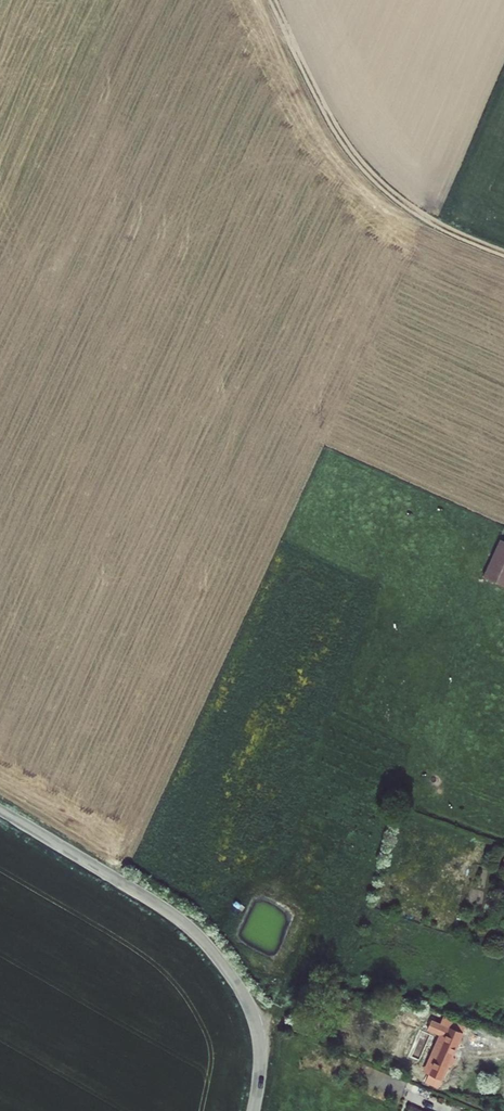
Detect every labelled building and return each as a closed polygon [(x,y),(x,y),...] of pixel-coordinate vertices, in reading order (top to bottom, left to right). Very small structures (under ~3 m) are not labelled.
[(503,543),(486,581),(503,589),(503,543)] [(463,1020),(457,1018),(444,1053),(448,1054),(437,1080),(449,1085),(452,1077),(456,1075),(473,1032),(461,1027),(463,1020)]
